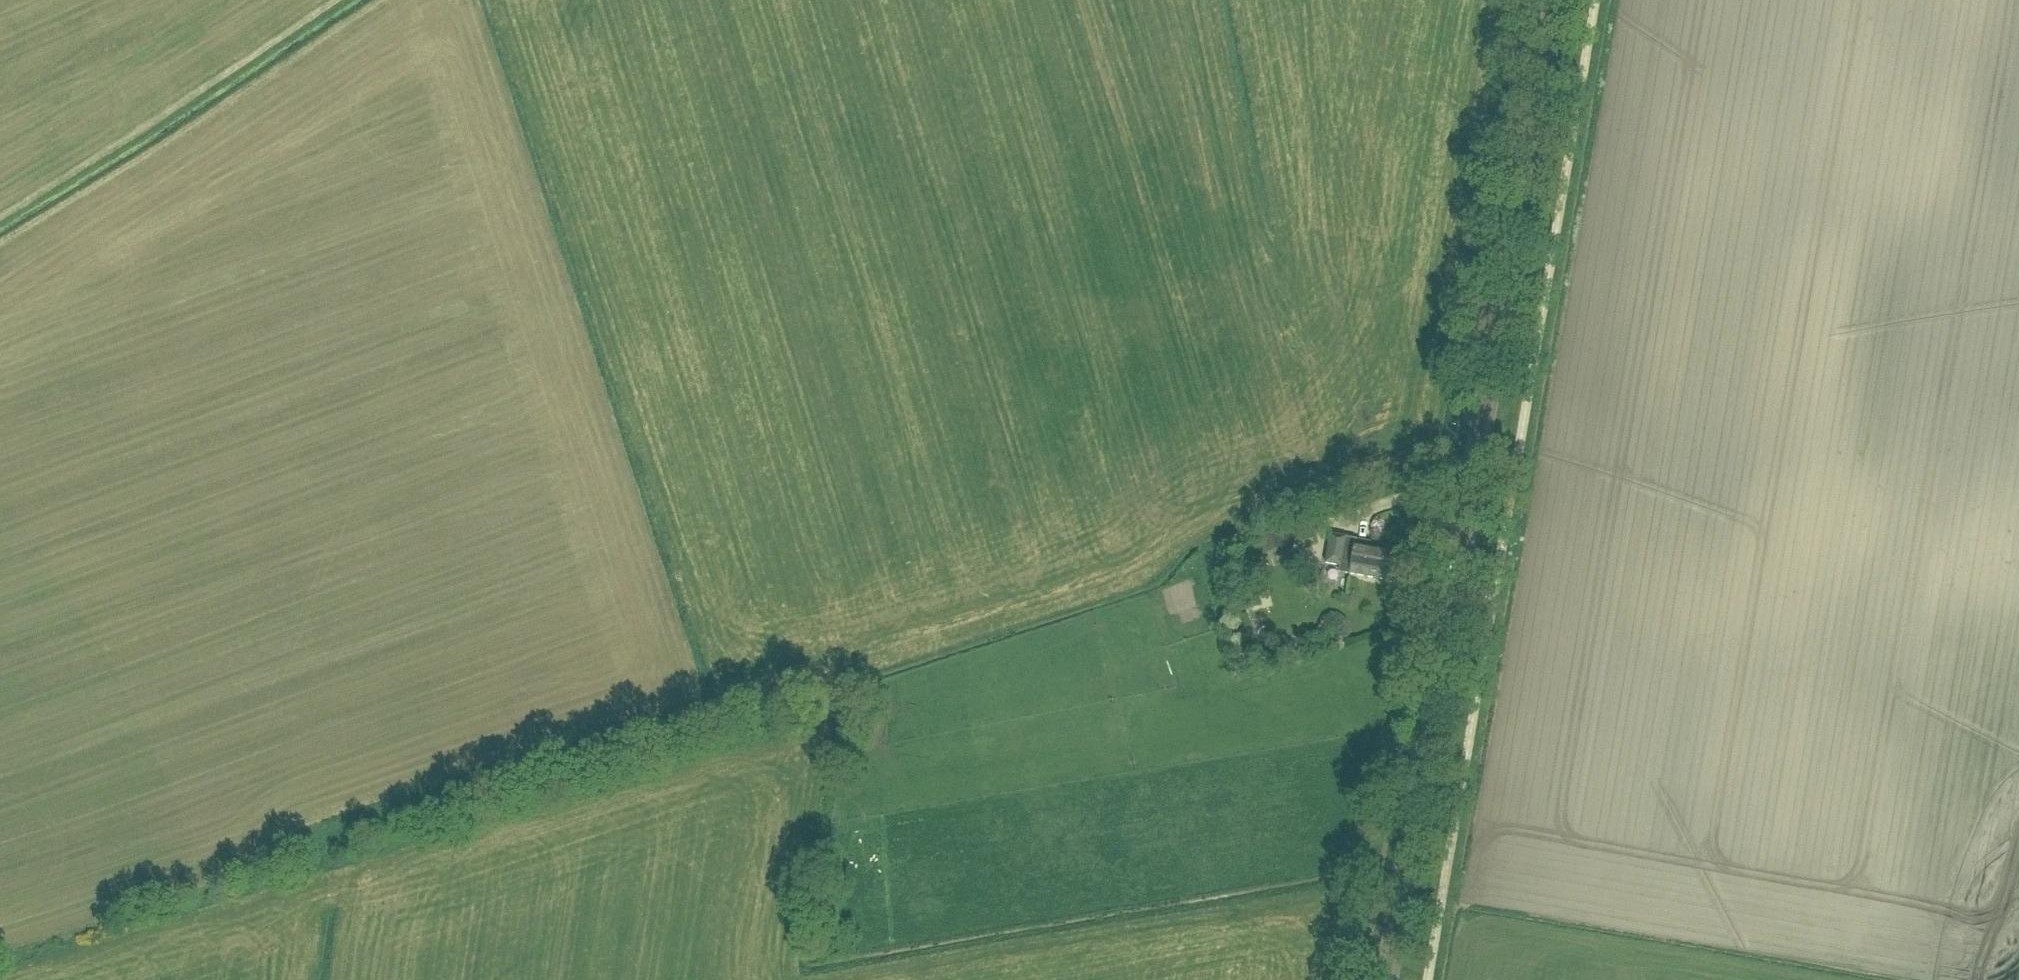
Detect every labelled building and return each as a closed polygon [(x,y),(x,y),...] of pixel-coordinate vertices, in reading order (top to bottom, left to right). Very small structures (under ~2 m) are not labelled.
[(1346,541),(1332,538),(1327,566),(1341,569),(1342,566),(1351,568),(1350,577),(1383,583),(1383,579),(1399,582),(1403,557),(1388,554),(1388,552),(1355,546),(1354,556),(1344,555),(1346,541)]
